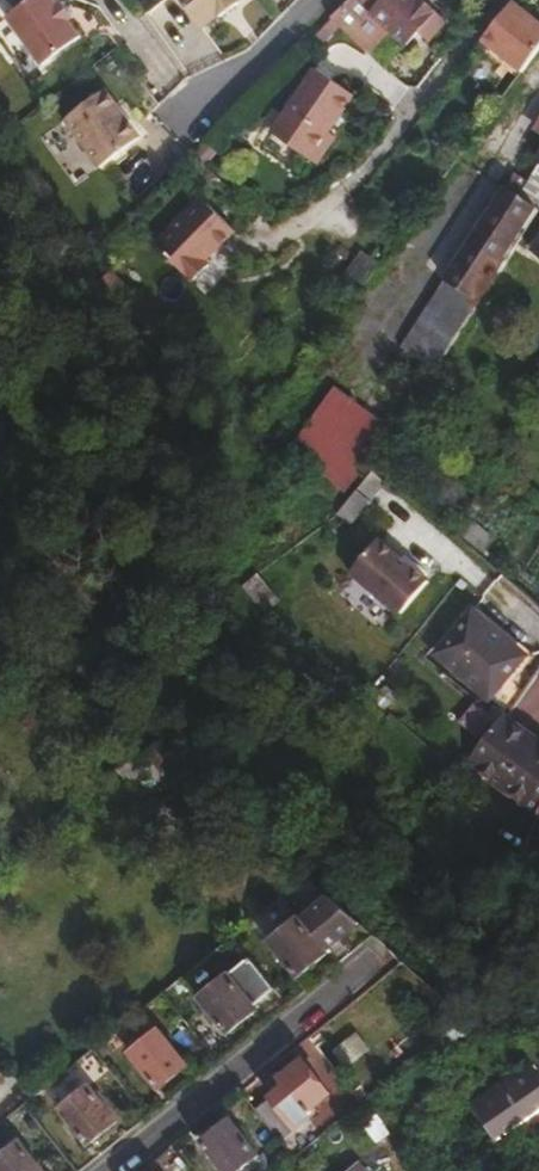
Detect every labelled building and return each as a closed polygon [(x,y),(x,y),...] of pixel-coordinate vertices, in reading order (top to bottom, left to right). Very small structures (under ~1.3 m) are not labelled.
[(5,22),(41,71),(80,43),(68,26),(72,22),(61,7),(56,10),(49,0),(35,0),(5,22)] [(202,34),(218,21),(219,22),(246,0),(176,0),(202,34)] [(333,21),(334,22),(343,30),(368,52),(388,32),(405,47),(418,33),(429,44),(447,25),(422,0),(353,0),(333,21)] [(515,2),(484,41),(525,74),(538,55),(538,21),(515,2)] [(343,30),(334,22),(313,44),(321,52),(343,30)] [(318,70),(273,132),(319,166),(338,139),(330,134),(356,98),(318,70)] [(62,125),(97,174),(139,144),(104,95),(62,125)] [(217,156),(208,147),(195,159),(206,168),(217,156)] [(538,211),(538,170),(520,198),(538,211)] [(195,282),(244,228),(201,189),(152,243),(195,282)] [(507,190),(452,273),(460,278),(514,195),(507,190)] [(441,361),(486,296),(482,294),(524,232),(526,234),(538,213),(538,211),(520,198),(514,195),(460,278),(452,273),(408,340),(441,361)] [(505,265),(518,274),(529,257),(516,249),(505,265)] [(341,420),(317,452),(355,482),(377,448),(341,420)] [(377,539),(348,574),(396,614),(425,579),(377,539)] [(471,610),(435,653),(488,697),(524,654),(471,610)] [(534,738),(520,728),(501,716),(460,765),(486,781),(501,791),(538,815),(538,741),(534,738)] [(167,741),(150,753),(172,783),(189,770),(167,741)] [(514,869),(526,873),(534,860),(522,856),(514,869)] [(298,915),(272,938),(300,976),(328,954),(326,951),(363,923),(329,893),(301,919),(298,915)] [(251,954),(201,995),(231,1032),(259,1009),(257,1006),(278,989),(251,954)] [(159,1027),(131,1050),(160,1087),(189,1064),(159,1027)] [(304,1073),(259,1107),(283,1139),(334,1099),(330,1094),(346,1080),(320,1047),(298,1065),(304,1073)] [(480,1099),(509,1144),(538,1124),(538,1070),(535,1063),(480,1099)] [(92,1082),(63,1105),(93,1142),(121,1119),(92,1082)] [(204,1141),(228,1170),(242,1170),(262,1155),(233,1118),(204,1141)] [(0,1157),(0,1170),(46,1170),(21,1140),(0,1157)] [(351,1170),(368,1170),(360,1162),(351,1170)]
